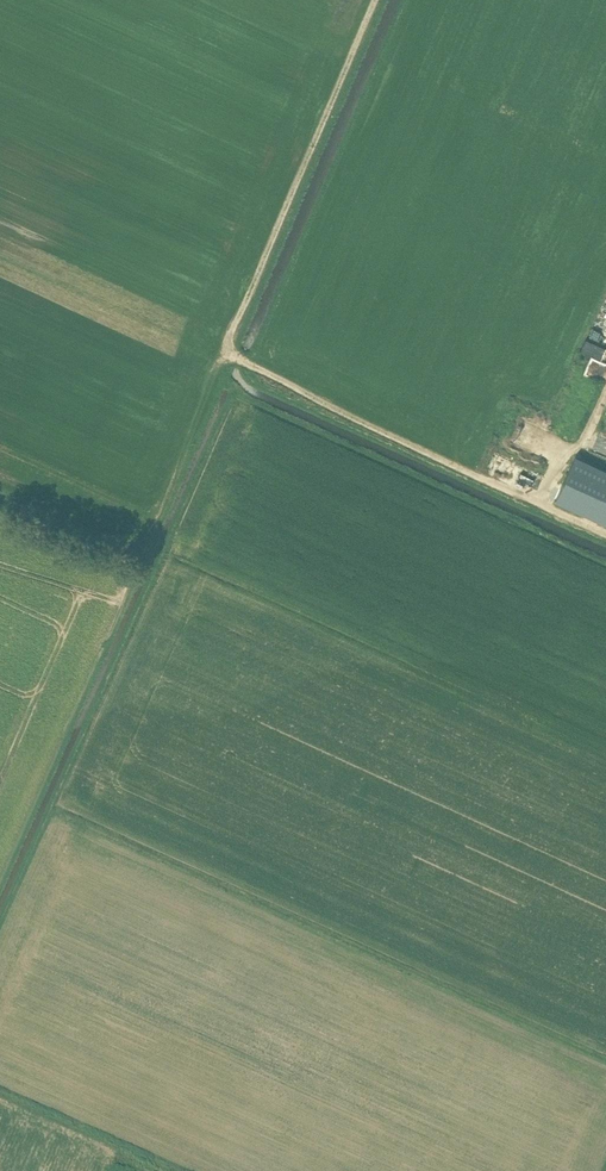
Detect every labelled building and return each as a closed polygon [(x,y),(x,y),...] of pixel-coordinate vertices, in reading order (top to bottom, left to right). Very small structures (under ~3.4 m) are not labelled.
[(601,358),(605,348),(586,340),(581,351),(593,356),(601,359),(601,358)] [(555,500),(605,524),(605,470),(576,456),(555,500)]
